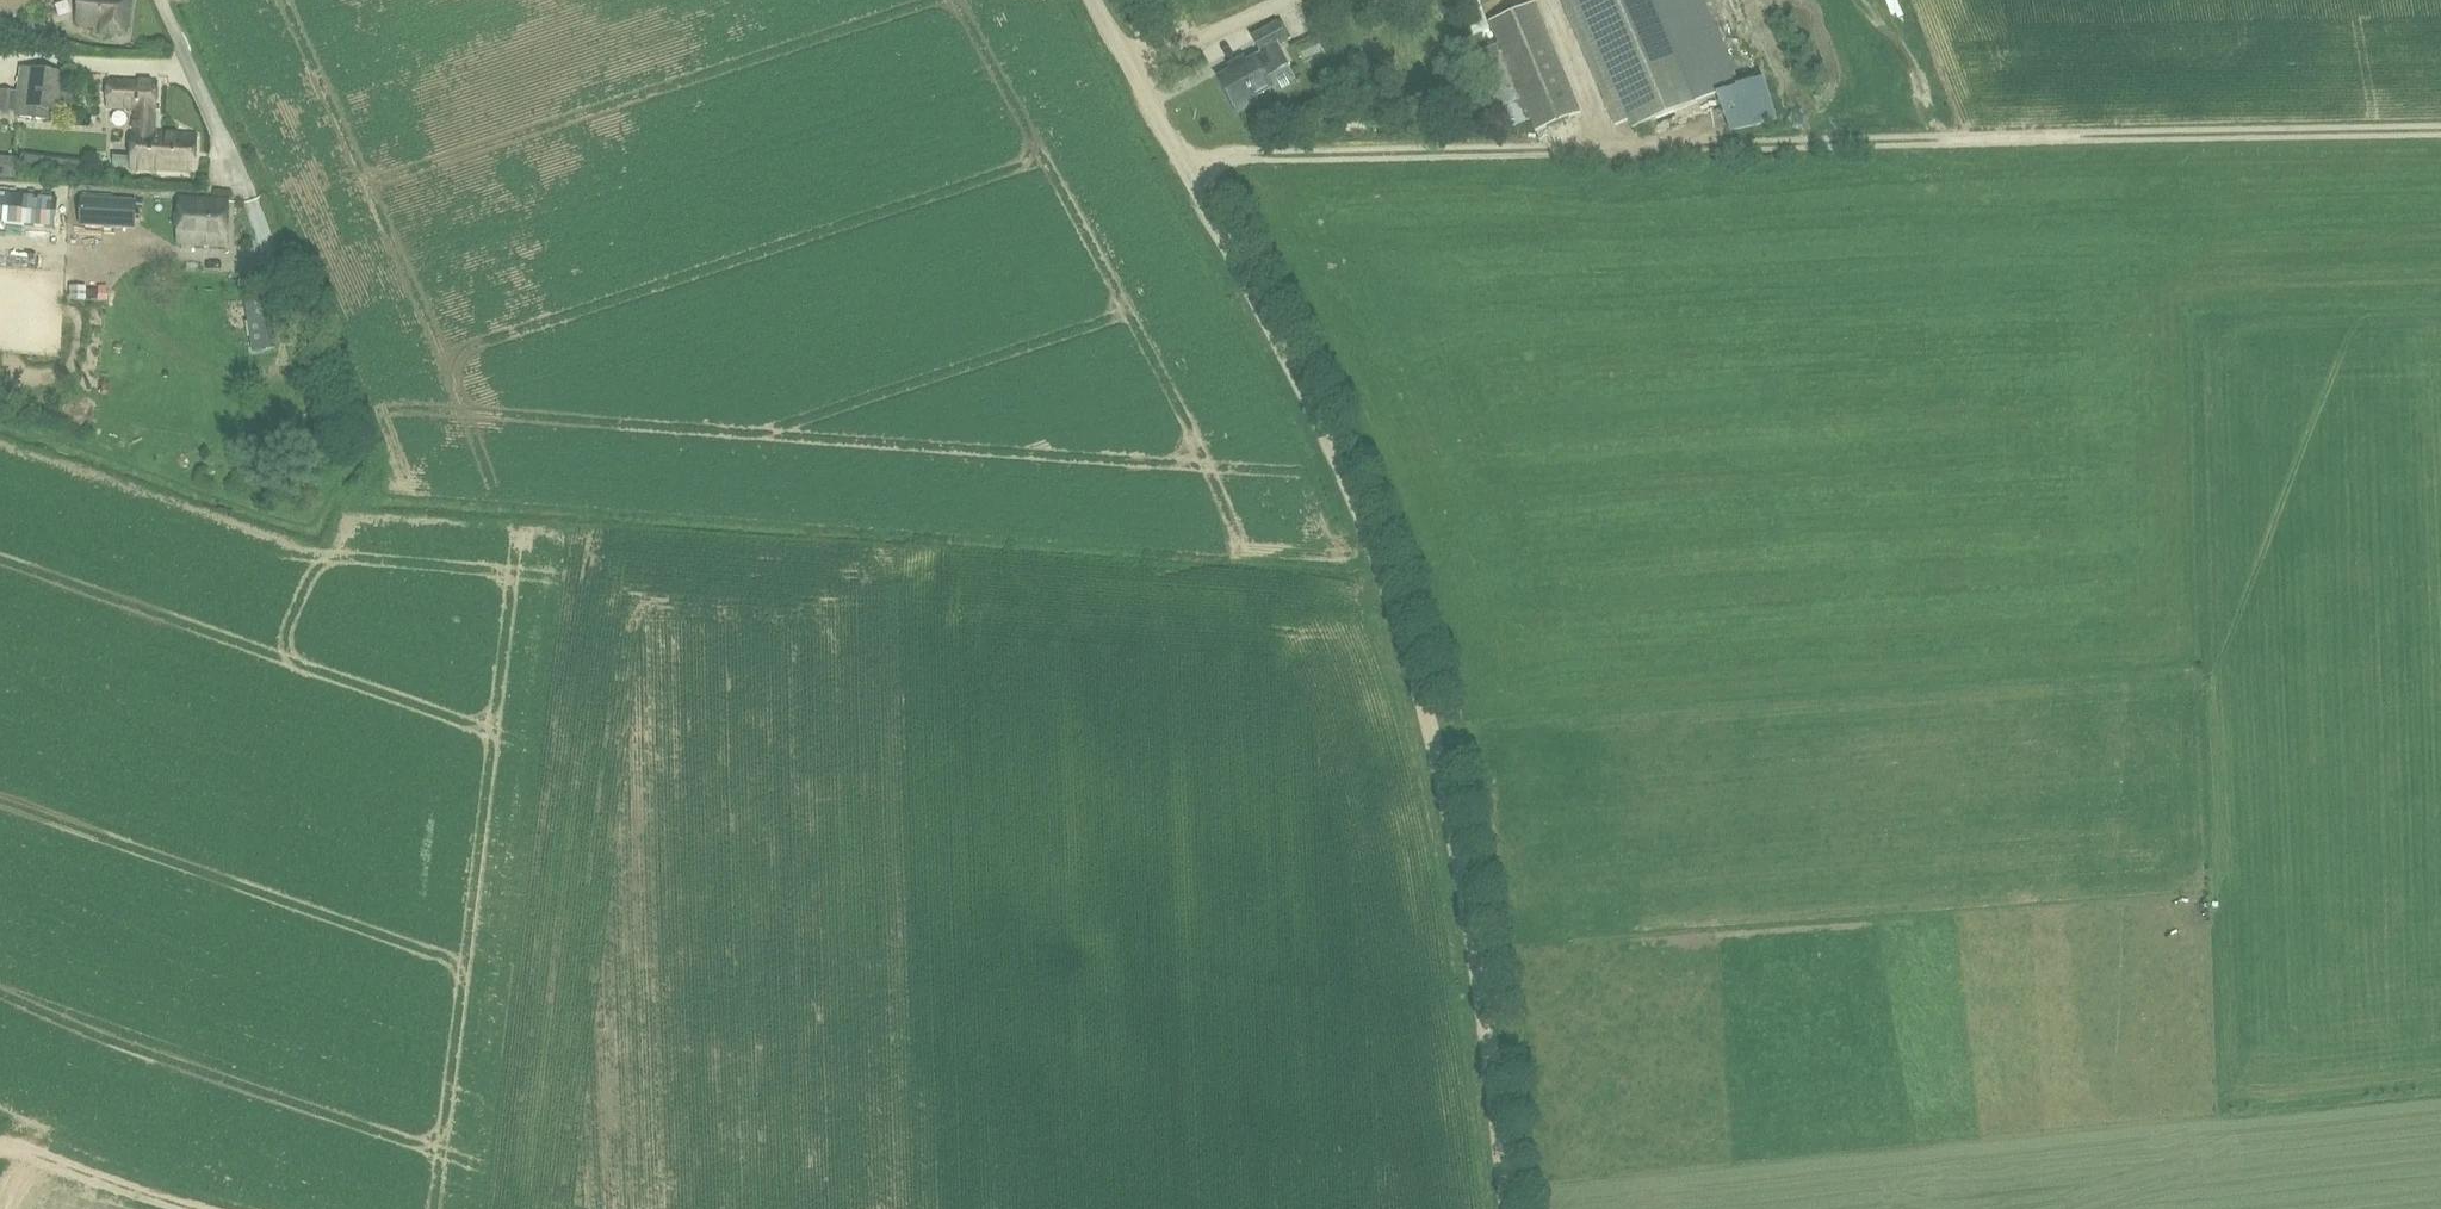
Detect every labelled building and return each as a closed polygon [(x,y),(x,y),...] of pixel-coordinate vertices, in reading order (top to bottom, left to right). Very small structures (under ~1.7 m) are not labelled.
[(79,24),(104,27),(104,32),(128,35),(132,0),(81,0),(79,24)] [(1614,126),(1628,122),(1632,130),(1695,103),(1651,0),(1561,0),(1614,126)] [(1534,131),(1579,113),(1533,3),(1488,22),(1534,131)] [(1287,42),(1277,24),(1252,38),(1262,55),(1219,79),(1236,109),(1272,90),(1266,79),(1289,66),(1279,47),(1287,42)] [(19,68),(16,91),(0,89),(0,113),(9,114),(9,112),(14,112),(17,118),(52,120),(52,113),(71,114),(72,93),(68,93),(70,73),(19,68)] [(134,108),(131,169),(196,172),(198,135),(155,133),(158,82),(110,80),(109,106),(134,108)] [(1371,123),(1373,111),(1354,108),(1352,119),(1371,123)] [(0,158),(0,176),(17,176),(17,158),(0,158)] [(45,194),(3,191),(1,213),(43,216),(45,194)] [(135,201),(81,198),(80,225),(131,227),(134,224),(135,201)] [(226,246),(229,201),(180,198),(178,243),(226,246)] [(86,285),(70,285),(70,298),(86,298),(86,285)] [(1401,1015),(1403,1028),(1425,1025),(1423,1012),(1401,1015)]
